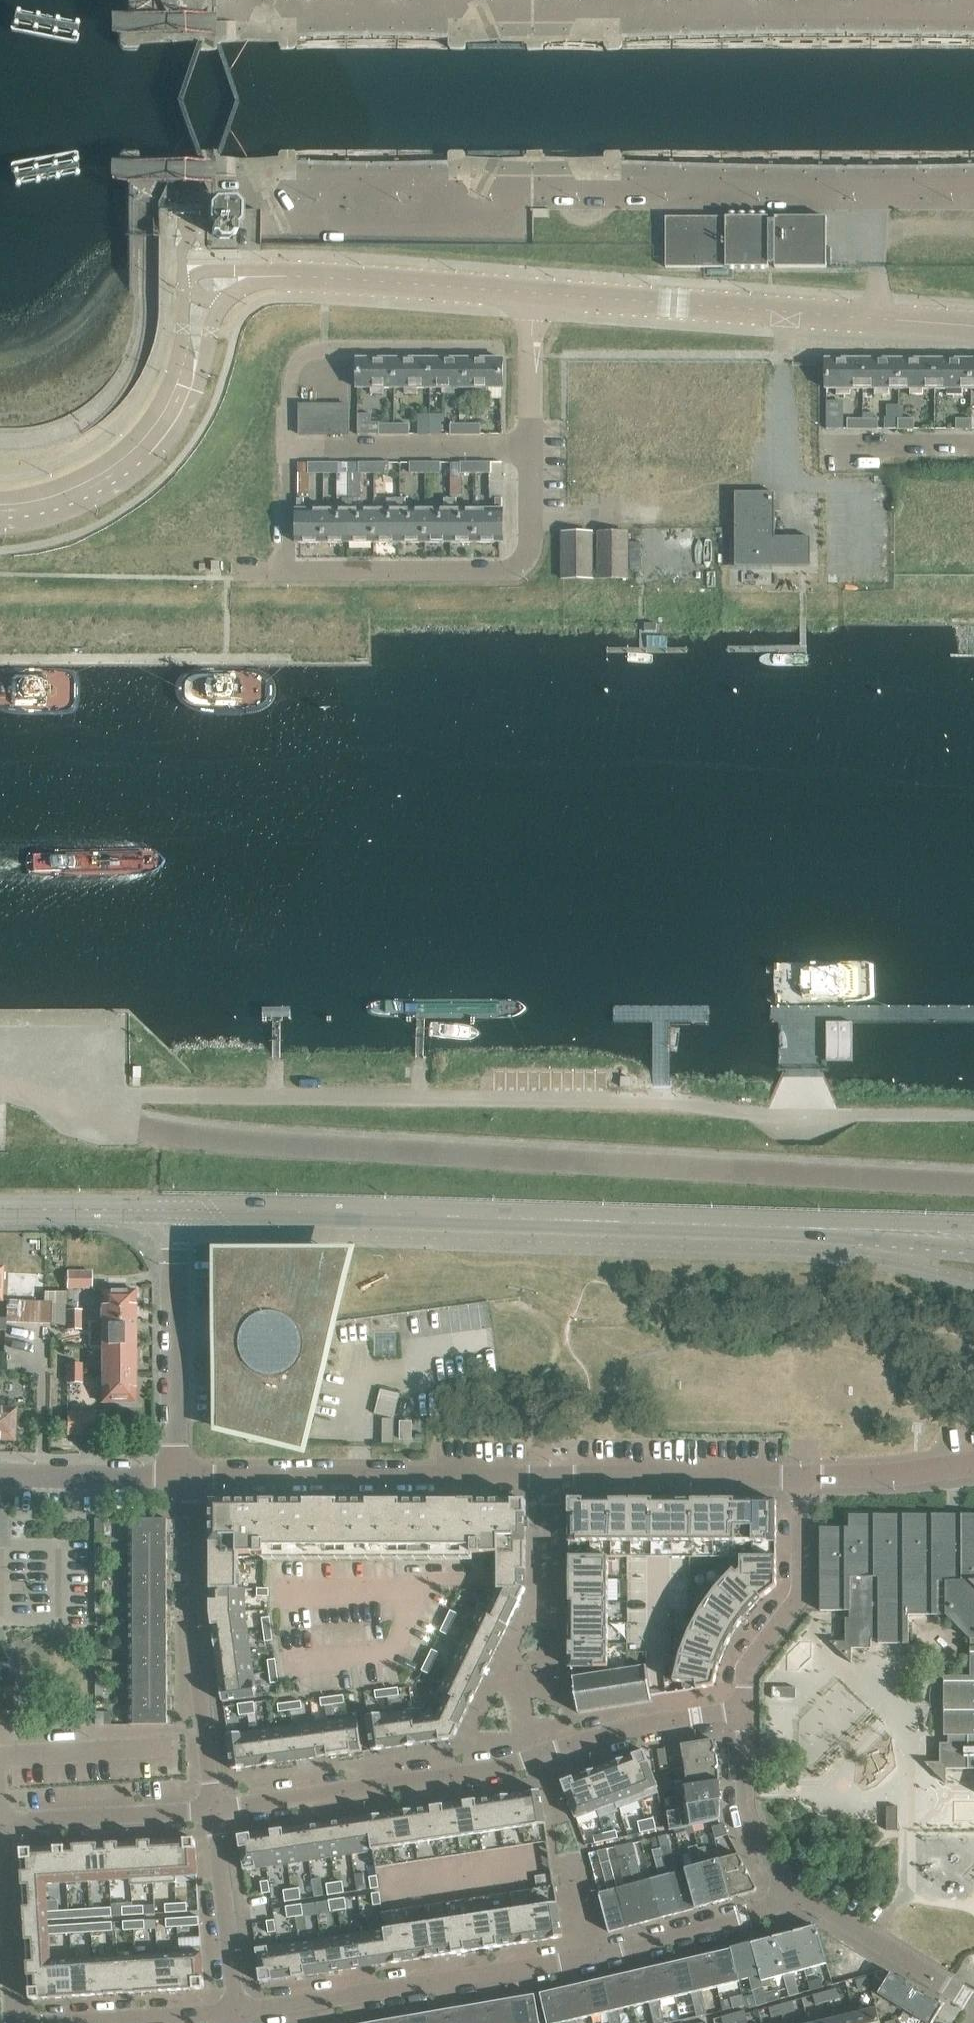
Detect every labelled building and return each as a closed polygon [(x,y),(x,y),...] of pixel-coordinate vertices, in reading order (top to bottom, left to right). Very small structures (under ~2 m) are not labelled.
[(577,21),(574,26),(497,26),(484,0),(467,9),(469,12),(461,23),(449,22),(284,22),(275,12),(281,0),(263,0),(259,9),(255,10),(249,25),(129,23),(119,23),(119,48),(121,52),(137,52),(140,49),(140,45),(143,45),(143,43),(180,43),(199,44),(203,44),(203,46),(204,46),(204,50),(206,52),(214,52),(215,50),(215,46),(217,46),(216,44),(277,45),(277,47),(279,47),(279,51),(281,52),(293,53),(296,50),(296,44),(298,44),(298,42),(349,41),(403,41),(444,43),(444,45),(447,45),(447,50),(450,53),(463,53),(466,51),(466,46),(499,44),(525,45),(525,47),(527,47),(527,51),(529,53),(541,53),(543,51),(543,47),(545,47),(545,44),(603,45),(603,48),(605,47),(605,50),(607,52),(619,52),(622,50),(622,44),(623,44),(623,42),(758,39),(875,38),(973,40),(973,22),(577,21)] [(875,169),(758,168),(624,165),(621,159),(621,153),(620,151),(619,150),(606,149),(604,151),(603,153),(603,155),(545,156),(545,155),(543,154),(542,151),(542,149),(526,149),(526,152),(526,154),(523,156),(492,157),(465,156),(465,151),(461,149),(450,149),(448,150),(447,152),(447,159),(370,161),(296,159),(296,152),(295,150),(293,149),(280,149),(278,149),(277,151),(277,155),(236,156),(219,155),(216,149),(200,149),(197,155),(139,155),(140,153),(137,150),(121,150),(119,153),(119,182),(249,182),(256,197),(260,197),(280,243),(295,236),(276,194),(284,184),(449,184),(461,184),(470,194),(468,197),(484,206),(497,181),(574,180),(577,185),(973,185),(973,167),(875,169)] [(235,228),(232,224),(235,221),(236,208),(232,204),(216,204),(211,208),(211,222),(215,224),(211,228),(211,234),(215,234),(218,238),(228,238),(232,234),(235,234),(235,228)] [(721,217),(665,217),(665,257),(665,267),(704,267),(718,267),(734,267),(768,267),(768,265),(768,263),(773,263),(774,263),(774,265),(774,267),(826,267),(826,217),(774,217),(774,219),(774,221),(768,221),(768,220),(768,217),(725,217),(721,217)] [(356,388),(358,388),(370,388),(370,393),(383,393),(383,388),(394,388),(394,358),(356,358),(356,388)] [(394,358),(394,388),(404,388),(404,393),(417,393),(417,388),(430,388),(430,358),(394,358)] [(430,358),(430,388),(442,388),(442,393),(455,393),(455,389),(465,389),(465,358),(430,358)] [(489,389),(502,389),(504,389),(504,358),(465,358),(465,389),(476,389),(476,394),(489,394),(489,389)] [(850,388),(862,388),(862,358),(825,358),(825,389),(836,389),(836,394),(850,394),(850,388)] [(889,389),(899,389),(899,358),(862,358),(862,388),(874,388),(874,395),(889,395),(889,389)] [(922,389),(934,389),(935,358),(899,358),(899,389),(910,389),(910,394),(922,394),(922,389)] [(962,389),(972,389),(972,358),(935,358),(934,389),(947,389),(947,394),(962,394),(962,389)] [(298,435),(349,435),(349,403),(298,403),(298,435)] [(887,404),(887,429),(898,429),(898,418),(898,404),(887,404)] [(826,429),(839,429),(840,405),(826,405),(826,429)] [(378,435),(394,435),(394,423),(372,423),(372,422),(371,422),(371,413),(357,413),(357,434),(378,434),(378,435)] [(417,434),(430,434),(430,413),(418,413),(417,434)] [(443,414),(430,413),(430,434),(442,434),(443,414)] [(847,418),(847,429),(862,429),(862,418),(847,418)] [(878,418),(862,418),(862,429),(878,429),(878,418)] [(914,418),(898,418),(898,429),(914,429),(914,418)] [(956,429),(972,428),(972,418),(956,418),(956,429)] [(409,423),(394,423),(394,435),(409,435),(409,423)] [(450,435),(465,435),(465,424),(450,424),(450,435)] [(480,424),(465,424),(465,435),(480,435),(480,424)] [(350,462),(322,463),(322,473),(337,473),(337,498),(342,498),(342,509),(322,509),(322,543),(350,543),(350,462)] [(378,462),(350,462),(350,543),(378,543),(378,508),(363,509),(363,497),(360,497),(360,473),(378,473),(378,462)] [(393,508),(378,508),(378,543),(400,543),(400,498),(400,462),(378,462),(378,473),(388,473),(389,499),(393,499),(393,508)] [(409,473),(425,473),(425,462),(409,462),(409,473)] [(440,462),(425,462),(425,473),(440,473),(440,462)] [(461,473),(476,473),(476,462),(450,462),(450,494),(461,494),(461,473)] [(503,462),(476,462),(476,473),(489,473),(489,499),(495,499),(495,509),(476,509),(476,543),(503,543),(503,462)] [(322,463),(298,463),(298,493),(309,493),(309,473),(322,473),(322,463)] [(735,566),(810,566),(810,537),(774,537),(774,492),(735,492),(735,566)] [(296,543),(322,543),(322,509),(304,509),(304,498),(296,498),(296,543)] [(405,498),(400,498),(400,543),(425,543),(425,509),(405,509),(405,498)] [(444,509),(425,509),(425,543),(450,543),(450,498),(444,498),(444,509)] [(450,543),(476,543),(476,509),(456,509),(456,498),(450,498),(450,543)] [(629,531),(597,531),(597,579),(629,579),(629,531)] [(593,532),(567,532),(561,532),(561,579),(593,579),(593,532)] [(948,614),(948,647),(973,647),(973,614),(948,614)] [(643,624),(643,625),(643,632),(655,632),(655,625),(655,624),(643,624)] [(502,995),(342,995),(342,1045),(502,1045),(502,995)] [(852,1022),(826,1022),(826,1061),(852,1061),(852,1022)] [(349,1261),(217,1261),(217,1311),(231,1319),(246,1327),(243,1331),(242,1334),(241,1334),(240,1334),(239,1335),(238,1336),(238,1337),(237,1338),(237,1339),(237,1340),(238,1341),(239,1341),(239,1342),(240,1342),(240,1345),(240,1348),(241,1351),(241,1353),(242,1356),(243,1358),(244,1361),(246,1363),(218,1356),(218,1426),(289,1443),(303,1447),(304,1442),(305,1439),(319,1381),(286,1373),(289,1372),(291,1370),(293,1368),(295,1366),(297,1364),(299,1361),(300,1359),(301,1356),(302,1354),(303,1351),(303,1348),(303,1345),(303,1342),(303,1340),(302,1337),(301,1334),(300,1332),(299,1329),(297,1327),(334,1322),(349,1261)] [(67,1273),(67,1289),(91,1289),(91,1273),(67,1273)] [(101,1318),(135,1318),(135,1290),(101,1290),(101,1318)] [(68,1300),(68,1319),(81,1318),(81,1300),(68,1300)] [(7,1303),(7,1325),(18,1325),(18,1303),(7,1303)] [(29,1303),(18,1303),(18,1325),(29,1325),(29,1303)] [(29,1303),(29,1325),(40,1325),(40,1303),(29,1303)] [(52,1303),(40,1303),(40,1325),(52,1325),(52,1303)] [(81,1318),(68,1319),(68,1330),(82,1330),(81,1318)] [(101,1346),(135,1346),(135,1318),(101,1318),(101,1346)] [(135,1346),(101,1346),(101,1374),(136,1374),(135,1346)] [(68,1363),(68,1374),(82,1374),(82,1363),(68,1363)] [(82,1374),(68,1374),(68,1383),(82,1383),(82,1374)] [(136,1374),(101,1374),(101,1402),(136,1402),(136,1374)] [(381,1387),(375,1411),(395,1416),(401,1392),(381,1387)] [(14,1440),(15,1408),(0,1408),(0,1439),(14,1440)] [(94,1434),(94,1412),(67,1412),(67,1434),(94,1434)] [(411,1422),(400,1422),(400,1439),(410,1439),(411,1422)] [(584,1500),(569,1500),(569,1515),(569,1542),(570,1542),(591,1542),(591,1500),(584,1500)] [(610,1500),(591,1500),(591,1542),(612,1542),(611,1500),(610,1500)] [(631,1500),(611,1500),(612,1542),(632,1542),(632,1500),(631,1500)] [(652,1500),(632,1500),(632,1542),(652,1542),(652,1500)] [(654,1500),(652,1500),(652,1542),(673,1542),(673,1500),(654,1500)] [(692,1500),(673,1500),(673,1542),(693,1542),(693,1500),(692,1500)] [(712,1500),(693,1500),(693,1542),(714,1542),(714,1500),(712,1500)] [(734,1500),(714,1500),(714,1542),(734,1542),(734,1500)] [(735,1500),(734,1500),(734,1542),(754,1542),(754,1500),(735,1500)] [(776,1500),(754,1500),(754,1542),(776,1542),(776,1500)] [(475,1501),(472,1501),(463,1501),(460,1501),(400,1501),(367,1501),(338,1501),(304,1501),(276,1501),(273,1501),(265,1501),(261,1501),(211,1501),(211,1516),(211,1527),(211,1542),(210,1542),(210,1589),(238,1589),(238,1588),(238,1554),(251,1554),(264,1554),(265,1547),(471,1547),(471,1554),(472,1554),(486,1554),(498,1554),(498,1571),(498,1574),(498,1586),(499,1586),(499,1587),(524,1587),(524,1586),(525,1586),(525,1580),(525,1574),(525,1571),(526,1571),(526,1542),(525,1528),(525,1518),(526,1515),(526,1501),(512,1501),(475,1501)] [(951,1556),(951,1547),(935,1547),(935,1513),(849,1513),(849,1525),(820,1525),(820,1609),(851,1609),(851,1616),(846,1616),(846,1640),(830,1640),(853,1662),(853,1646),(873,1647),(873,1638),(881,1638),(881,1643),(907,1643),(907,1615),(934,1614),(935,1581),(953,1581),(953,1556),(951,1556)] [(935,1513),(935,1547),(951,1547),(959,1547),(959,1556),(973,1556),(973,1514),(935,1513)] [(95,1518),(95,1533),(103,1533),(103,1519),(95,1518)] [(129,1519),(130,1539),(171,1540),(171,1534),(168,1534),(168,1519),(129,1519)] [(171,1540),(130,1539),(130,1560),(168,1560),(168,1545),(171,1545),(171,1540)] [(972,1642),(973,1642),(973,1556),(959,1556),(959,1547),(951,1547),(951,1556),(953,1556),(953,1581),(935,1581),(934,1614),(944,1614),(972,1634),(972,1642)] [(623,1548),(570,1548),(570,1556),(608,1556),(608,1557),(623,1557),(623,1548)] [(776,1548),(712,1548),(712,1557),(740,1557),(764,1557),(776,1557),(776,1548)] [(569,1571),(569,1579),(608,1579),(608,1557),(608,1556),(570,1556),(569,1556),(569,1571)] [(733,1569),(732,1570),(762,1598),(776,1586),(776,1578),(776,1557),(764,1557),(740,1557),(740,1570),(737,1573),(733,1569)] [(130,1560),(130,1580),(171,1580),(171,1574),(168,1574),(168,1560),(130,1560)] [(732,1570),(715,1589),(748,1612),(761,1599),(762,1598),(732,1570)] [(608,1579),(569,1579),(569,1588),(569,1601),(608,1601),(608,1579)] [(171,1580),(130,1580),(130,1601),(168,1600),(168,1586),(171,1586),(171,1580)] [(210,1614),(245,1611),(245,1588),(238,1588),(238,1589),(210,1589),(210,1590),(211,1601),(210,1601),(210,1614)] [(264,1588),(257,1588),(257,1596),(269,1596),(269,1588),(264,1588)] [(521,1595),(524,1588),(498,1588),(494,1595),(490,1604),(489,1606),(484,1616),(506,1626),(515,1607),(521,1595)] [(715,1589),(700,1609),(736,1629),(743,1619),(748,1612),(715,1589)] [(130,1601),(130,1621),(171,1621),(171,1614),(168,1614),(168,1600),(130,1601)] [(486,1604),(480,1601),(479,1604),(475,1611),(483,1615),(484,1616),(489,1606),(486,1604)] [(608,1601),(569,1601),(569,1602),(569,1613),(569,1622),(608,1622),(608,1601)] [(695,1620),(689,1632),(726,1646),(732,1636),(735,1629),(736,1630),(736,1629),(700,1609),(695,1620)] [(445,1621),(448,1622),(452,1624),(453,1623),(457,1614),(450,1610),(449,1612),(446,1617),(445,1621)] [(213,1635),(214,1636),(247,1632),(245,1611),(210,1614),(212,1626),(214,1635),(213,1635)] [(483,1615),(475,1611),(471,1620),(466,1631),(481,1638),(497,1646),(506,1627),(506,1626),(484,1616),(483,1615)] [(270,1617),(262,1618),(263,1630),(271,1629),(270,1617)] [(171,1621),(130,1621),(130,1642),(168,1642),(168,1627),(171,1627),(171,1621)] [(447,1635),(452,1624),(448,1622),(445,1621),(442,1626),(440,1631),(447,1635)] [(569,1643),(569,1644),(608,1644),(608,1622),(569,1622),(569,1643)] [(263,1630),(265,1641),(273,1640),(271,1629),(263,1630)] [(461,1641),(457,1650),(479,1661),(488,1665),(496,1647),(497,1646),(481,1638),(466,1631),(461,1641)] [(250,1653),(247,1632),(214,1636),(215,1649),(217,1658),(250,1653)] [(689,1632),(680,1655),(719,1665),(719,1664),(726,1647),(726,1646),(689,1632)] [(130,1642),(130,1662),(171,1663),(171,1656),(168,1656),(168,1642),(130,1642)] [(971,1667),(971,1671),(945,1671),(945,1732),(950,1732),(950,1740),(941,1740),(941,1760),(925,1760),(947,1782),(947,1768),(970,1768),(973,1768),(973,1642),(972,1642),(971,1667)] [(608,1644),(569,1644),(569,1667),(608,1667),(608,1644)] [(427,1658),(426,1660),(427,1660),(433,1663),(436,1657),(438,1653),(431,1649),(428,1656),(427,1658)] [(452,1659),(450,1663),(447,1670),(452,1672),(476,1684),(478,1685),(487,1667),(488,1665),(479,1661),(457,1650),(453,1658),(452,1659)] [(217,1658),(220,1679),(253,1674),(250,1653),(217,1658)] [(680,1655),(673,1681),(696,1684),(697,1689),(714,1686),(717,1673),(719,1665),(680,1655)] [(267,1660),(269,1672),(277,1671),(275,1659),(267,1660)] [(428,1674),(432,1666),(433,1663),(427,1660),(426,1660),(421,1670),(428,1674)] [(171,1663),(130,1662),(130,1682),(168,1682),(168,1668),(171,1668),(171,1663)] [(573,1676),(579,1712),(652,1700),(651,1695),(646,1665),(573,1676)] [(438,1689),(447,1694),(469,1704),(476,1690),(478,1686),(478,1685),(476,1684),(452,1672),(447,1670),(443,1678),(442,1680),(438,1689)] [(279,1682),(277,1671),(269,1672),(271,1683),(279,1682)] [(255,1683),(253,1674),(220,1679),(221,1688),(222,1702),(257,1697),(255,1683)] [(130,1682),(130,1703),(171,1703),(171,1696),(168,1696),(168,1682),(130,1682)] [(796,1687),(772,1686),(772,1698),(796,1698),(796,1687)] [(398,1696),(397,1688),(394,1688),(385,1689),(386,1697),(395,1696),(398,1696)] [(384,1698),(386,1697),(385,1689),(383,1690),(374,1691),(375,1699),(384,1698)] [(438,1689),(433,1699),(442,1703),(447,1694),(438,1689)] [(464,1715),(464,1714),(469,1704),(447,1694),(442,1703),(436,1717),(445,1729),(452,1739),(455,1733),(464,1715)] [(332,1696),(331,1697),(332,1705),(333,1704),(343,1703),(344,1703),(343,1695),(342,1695),(332,1696)] [(324,1706),(332,1705),(331,1697),(322,1698),(320,1698),(321,1706),(324,1706)] [(300,1701),(292,1702),(288,1702),(289,1710),(293,1710),(301,1709),(300,1701)] [(255,1713),(254,1702),(246,1703),(247,1714),(255,1713)] [(288,1702),(280,1703),(279,1704),(277,1704),(278,1712),(281,1711),(289,1710),(288,1702)] [(171,1703),(130,1703),(130,1724),(168,1724),(168,1708),(171,1709),(171,1703)] [(246,1703),(238,1704),(239,1715),(247,1714),(246,1703)] [(412,1720),(421,1719),(420,1709),(411,1710),(412,1720)] [(392,1737),(393,1747),(397,1746),(415,1744),(414,1733),(412,1720),(411,1710),(388,1713),(392,1737)] [(112,1711),(96,1711),(96,1723),(112,1723),(112,1711)] [(369,1740),(371,1750),(377,1749),(393,1747),(392,1737),(388,1713),(366,1716),(369,1740)] [(361,1751),(360,1742),(357,1717),(334,1720),(337,1745),(339,1754),(356,1752),(361,1751)] [(415,1744),(417,1744),(437,1741),(452,1739),(445,1729),(436,1717),(421,1719),(412,1720),(414,1733),(415,1744)] [(334,1720),(313,1723),(316,1748),(317,1757),(336,1755),(339,1754),(337,1745),(334,1720)] [(317,1757),(316,1748),(313,1723),(291,1726),(295,1752),(296,1760),(316,1757),(317,1757)] [(257,1724),(248,1725),(249,1732),(258,1731),(257,1724)] [(282,1727),(270,1729),(274,1763),(284,1762),(295,1760),(296,1760),(295,1752),(291,1726),(288,1726),(282,1727)] [(254,1766),(274,1763),(270,1729),(258,1731),(249,1732),(254,1766)] [(254,1766),(249,1732),(241,1733),(227,1735),(232,1769),(245,1767),(254,1766)] [(716,1748),(713,1739),(681,1744),(685,1765),(718,1759),(717,1754),(714,1752),(716,1748)] [(658,1749),(660,1765),(667,1764),(665,1748),(658,1749)] [(623,1759),(636,1795),(637,1795),(638,1794),(657,1787),(658,1787),(656,1782),(646,1755),(644,1750),(636,1754),(631,1756),(625,1758),(624,1758),(623,1759)] [(616,1802),(637,1795),(636,1795),(623,1759),(611,1763),(603,1766),(615,1798),(616,1802)] [(688,1786),(719,1781),(719,1771),(716,1768),(718,1765),(718,1759),(685,1765),(688,1785),(688,1786)] [(593,1801),(596,1810),(616,1802),(615,1798),(603,1766),(592,1770),(583,1774),(593,1801)] [(661,1773),(664,1789),(671,1788),(669,1772),(661,1773)] [(572,1811),(575,1818),(596,1810),(593,1801),(583,1774),(567,1780),(561,1782),(572,1811)] [(719,1799),(719,1781),(688,1786),(688,1785),(683,1786),(686,1800),(677,1802),(677,1797),(665,1798),(667,1808),(678,1806),(719,1799)] [(527,1793),(517,1794),(521,1818),(522,1828),(543,1825),(545,1825),(545,1824),(544,1816),(540,1790),(527,1792),(527,1793)] [(509,1795),(496,1797),(499,1822),(501,1831),(522,1828),(521,1818),(517,1794),(509,1795)] [(476,1800),(474,1800),(478,1825),(480,1834),(501,1831),(499,1822),(496,1797),(495,1797),(496,1797),(476,1800)] [(674,1829),(692,1825),(703,1823),(719,1819),(719,1799),(678,1806),(680,1819),(669,1821),(670,1829),(674,1829)] [(464,1802),(453,1804),(457,1828),(458,1838),(480,1834),(478,1825),(474,1800),(464,1802)] [(444,1805),(432,1807),(435,1831),(437,1841),(458,1838),(457,1828),(453,1804),(444,1805)] [(886,1830),(898,1830),(898,1806),(886,1806),(886,1825),(886,1830)] [(412,1810),(410,1810),(414,1835),(415,1844),(437,1841),(435,1831),(432,1807),(431,1807),(412,1810)] [(399,1812),(389,1814),(393,1838),(394,1847),(415,1844),(414,1835),(410,1810),(399,1812)] [(381,1815),(368,1817),(368,1821),(371,1841),(373,1841),(374,1848),(373,1848),(374,1850),(394,1847),(393,1838),(389,1814),(381,1815)] [(367,1817),(346,1820),(351,1854),(372,1851),(374,1850),(373,1848),(374,1848),(373,1841),(371,1841),(368,1821),(368,1817),(367,1817)] [(648,1832),(651,1831),(656,1830),(655,1823),(654,1818),(646,1820),(648,1832)] [(346,1820),(325,1823),(330,1857),(351,1854),(346,1820)] [(640,1833),(648,1832),(646,1820),(638,1822),(640,1833)] [(325,1823),(304,1827),(309,1860),(330,1857),(325,1823)] [(692,1825),(694,1832),(705,1830),(703,1823),(692,1825)] [(728,1834),(722,1823),(712,1826),(715,1838),(728,1834)] [(692,1825),(674,1829),(676,1836),(694,1832),(692,1825)] [(284,1829),(282,1830),(287,1863),(309,1860),(304,1827),(284,1829)] [(271,1831),(261,1833),(266,1867),(287,1863),(282,1830),(271,1831)] [(606,1842),(610,1841),(617,1839),(616,1832),(616,1831),(604,1834),(606,1842)] [(251,1834),(239,1836),(241,1849),(244,1870),(256,1868),(266,1867),(261,1833),(251,1834)] [(604,1834),(593,1836),(594,1844),(606,1842),(604,1834)] [(696,1908),(685,1869),(677,1872),(666,1834),(658,1836),(679,1913),(696,1908)] [(653,1850),(660,1876),(651,1879),(661,1917),(679,1913),(658,1836),(652,1838),(655,1850),(653,1850)] [(196,1846),(196,1845),(195,1839),(189,1839),(172,1840),(173,1849),(174,1875),(177,1875),(197,1874),(196,1846)] [(172,1840),(165,1840),(156,1841),(151,1841),(151,1845),(151,1846),(153,1877),(157,1876),(174,1875),(173,1849),(172,1840)] [(140,1842),(136,1842),(129,1843),(129,1849),(131,1878),(136,1878),(153,1877),(151,1846),(151,1845),(151,1841),(148,1841),(140,1842)] [(661,1917),(651,1879),(641,1881),(630,1841),(623,1844),(644,1922),(661,1917)] [(124,1843),(116,1843),(109,1844),(107,1844),(108,1845),(108,1850),(109,1865),(109,1872),(110,1879),(115,1879),(131,1878),(129,1849),(129,1843),(124,1843)] [(86,1845),(86,1850),(88,1880),(101,1880),(109,1879),(110,1879),(109,1872),(109,1865),(108,1850),(108,1845),(107,1844),(99,1844),(90,1845),(86,1845)] [(644,1922),(623,1844),(615,1846),(625,1886),(617,1888),(627,1926),(644,1922)] [(713,1903),(698,1848),(697,1844),(687,1847),(693,1867),(685,1869),(696,1908),(713,1903)] [(65,1850),(66,1871),(66,1882),(71,1881),(88,1880),(86,1850),(86,1845),(64,1846),(65,1850)] [(44,1871),(44,1872),(45,1883),(46,1883),(66,1882),(66,1871),(65,1850),(64,1846),(43,1848),(43,1850),(44,1871)] [(730,1899),(719,1859),(718,1854),(707,1856),(704,1846),(698,1848),(713,1903),(730,1899)] [(43,1848),(32,1848),(21,1849),(22,1874),(30,1873),(44,1872),(44,1871),(43,1850),(43,1848)] [(627,1926),(617,1888),(606,1848),(597,1851),(608,1891),(599,1893),(609,1931),(627,1926)] [(441,1870),(437,1854),(395,1864),(400,1885),(432,1877),(431,1873),(441,1870)] [(744,1863),(739,1854),(719,1859),(730,1899),(755,1892),(757,1888),(750,1876),(746,1874),(748,1871),(746,1868),(743,1867),(744,1863)] [(47,1896),(46,1891),(46,1883),(45,1883),(44,1872),(30,1873),(22,1874),(24,1897),(33,1897),(47,1896)] [(535,1877),(536,1884),(537,1890),(551,1888),(554,1888),(552,1876),(552,1874),(551,1874),(535,1877)] [(378,1876),(370,1877),(371,1889),(379,1887),(378,1876)] [(312,1879),(314,1897),(324,1896),(321,1878),(312,1879)] [(262,1894),(270,1892),(268,1881),(260,1882),(262,1894)] [(342,1881),(334,1882),(336,1894),(342,1893),(344,1893),(344,1892),(342,1881)] [(328,1895),(336,1894),(334,1882),(326,1883),(328,1895)] [(301,1899),(299,1887),(291,1889),(293,1900),(294,1900),(301,1899)] [(286,1902),(293,1900),(291,1889),(283,1890),(285,1901),(285,1902),(286,1902)] [(381,1901),(380,1895),(380,1892),(372,1893),(372,1896),(373,1902),(374,1905),(379,1904),(382,1904),(381,1901)] [(24,1897),(25,1921),(33,1920),(48,1920),(48,1911),(47,1896),(33,1897),(24,1897)] [(345,1900),(344,1898),(343,1898),(336,1899),(337,1901),(338,1907),(338,1911),(339,1911),(346,1909),(346,1906),(345,1900)] [(338,1907),(337,1901),(336,1899),(328,1900),(329,1902),(330,1908),(330,1912),(338,1911),(338,1907)] [(539,1905),(534,1906),(536,1916),(540,1940),(549,1939),(562,1937),(559,1912),(557,1903),(556,1903),(539,1905)] [(176,1912),(176,1904),(165,1905),(166,1912),(176,1912)] [(187,1904),(176,1904),(176,1912),(187,1911),(187,1904)] [(295,1914),(295,1917),(298,1917),(304,1916),(303,1912),(302,1906),(302,1904),(295,1905),(294,1905),(294,1908),(295,1914)] [(286,1906),(286,1909),(287,1915),(287,1918),(295,1917),(295,1914),(294,1908),(294,1905),(287,1906),(286,1906)] [(144,1906),(133,1907),(133,1914),(144,1914),(144,1906)] [(534,1906),(513,1909),(514,1919),(518,1944),(531,1942),(531,1941),(540,1940),(536,1916),(534,1906)] [(133,1914),(133,1907),(122,1908),(123,1915),(133,1914)] [(101,1909),(101,1916),(109,1916),(112,1916),(111,1908),(109,1908),(101,1909)] [(90,1910),(90,1917),(101,1916),(101,1909),(90,1910)] [(513,1909),(492,1913),(493,1922),(497,1947),(498,1947),(498,1946),(517,1943),(517,1944),(518,1944),(514,1919),(513,1909)] [(58,1919),(69,1919),(68,1910),(57,1911),(58,1919)] [(80,1910),(71,1911),(68,1911),(68,1912),(69,1918),(71,1918),(80,1918),(80,1910)] [(58,1919),(57,1911),(48,1911),(48,1920),(58,1919)] [(472,1916),(470,1916),(472,1925),(475,1950),(486,1948),(497,1947),(493,1922),(492,1913),(472,1916)] [(470,1916),(449,1919),(450,1929),(454,1953),(466,1951),(475,1950),(472,1925),(470,1916)] [(177,1918),(177,1925),(178,1925),(188,1925),(188,1917),(177,1918)] [(167,1926),(177,1925),(177,1918),(166,1918),(166,1925),(167,1926)] [(449,1919),(428,1922),(429,1932),(433,1956),(434,1956),(453,1953),(454,1953),(450,1929),(449,1919)] [(124,1928),(134,1928),(134,1925),(134,1920),(123,1921),(123,1928),(124,1928)] [(134,1920),(134,1925),(134,1928),(136,1928),(145,1927),(145,1925),(145,1920),(134,1920)] [(270,1920),(266,1921),(267,1926),(268,1933),(276,1932),(274,1920),(270,1920)] [(101,1930),(102,1930),(101,1923),(101,1922),(91,1923),(91,1930),(101,1930)] [(101,1922),(101,1923),(102,1930),(109,1929),(113,1929),(112,1922),(109,1922),(101,1922)] [(428,1922),(406,1925),(408,1935),(411,1959),(421,1958),(433,1956),(429,1932),(428,1922)] [(59,1934),(69,1933),(69,1924),(58,1925),(59,1934)] [(80,1924),(71,1924),(69,1924),(70,1932),(71,1932),(81,1931),(80,1924)] [(49,1933),(49,1934),(59,1934),(58,1925),(48,1926),(49,1933)] [(406,1925),(385,1928),(386,1929),(386,1930),(387,1938),(386,1938),(390,1963),(403,1961),(411,1959),(408,1935),(406,1925)] [(33,1926),(26,1927),(27,1944),(27,1951),(34,1950),(50,1949),(49,1939),(49,1934),(49,1933),(48,1926),(33,1926)] [(826,1963),(816,1926),(795,1931),(805,1969),(807,1976),(814,1974),(812,1967),(826,1963)] [(384,1929),(364,1932),(369,1966),(389,1963),(390,1963),(386,1938),(387,1938),(386,1930),(386,1929),(384,1929)] [(805,1969),(795,1931),(774,1937),(784,1974),(790,1996),(799,1993),(793,1972),(805,1969)] [(364,1932),(342,1935),(347,1969),(369,1966),(364,1932)] [(342,1935),(321,1939),(326,1972),(347,1969),(342,1935)] [(784,1974),(774,1937),(752,1942),(764,1987),(772,1985),(770,1978),(784,1974)] [(321,1939),(299,1942),(305,1976),(306,1976),(306,1975),(326,1972),(321,1939)] [(299,1942),(278,1945),(283,1979),(293,1977),(293,1978),(305,1976),(299,1942)] [(749,2008),(757,2006),(768,2002),(766,1992),(764,1987),(752,1942),(731,1948),(739,1979),(749,1977),(754,1994),(743,1997),(745,2004),(746,2004),(747,2006),(749,2008)] [(268,1946),(256,1948),(259,1970),(261,1983),(273,1981),(273,1980),(283,1979),(278,1945),(268,1947),(268,1946)] [(712,1953),(720,1985),(739,1981),(739,1979),(731,1948),(730,1948),(730,1949),(712,1953)] [(29,1974),(34,1974),(50,1973),(50,1962),(51,1962),(50,1949),(34,1950),(27,1951),(28,1973),(28,1974),(29,1974)] [(179,1954),(180,1977),(181,1990),(198,1989),(204,1988),(204,1977),(202,1953),(179,1954)] [(696,1991),(702,1990),(720,1985),(712,1953),(689,1958),(696,1991)] [(180,1977),(179,1954),(158,1956),(159,1977),(160,1991),(177,1990),(181,1990),(180,1977)] [(136,1957),(137,1977),(138,1992),(157,1991),(160,1991),(159,1977),(158,1956),(136,1957)] [(136,1992),(138,1992),(137,1977),(136,1957),(114,1958),(116,1977),(116,1985),(117,1994),(136,1992)] [(114,1958),(93,1960),(94,1977),(95,1995),(96,1995),(116,1994),(117,1994),(116,1985),(116,1977),(114,1958)] [(668,1963),(676,1996),(692,1992),(695,2004),(704,2002),(702,1990),(696,1991),(689,1958),(668,1963)] [(95,1995),(94,1977),(93,1960),(71,1961),(72,1977),(73,1996),(75,1996),(95,1995)] [(50,1962),(50,1973),(51,1977),(52,1998),(55,1997),(73,1996),(72,1977),(71,1961),(51,1962),(50,1962)] [(655,2001),(660,2000),(676,1996),(668,1963),(647,1968),(655,2001)] [(625,1973),(633,2006),(649,2002),(652,2014),(663,2011),(660,2000),(655,2001),(647,1968),(625,1973)] [(886,1969),(875,1972),(876,1977),(885,1983),(878,1993),(904,2009),(917,1989),(886,1969)] [(29,1978),(29,1990),(30,1999),(34,1999),(52,1998),(51,1977),(50,1973),(34,1974),(29,1974),(28,1974),(29,1978)] [(612,2011),(618,2009),(633,2006),(625,1973),(605,1978),(612,2011)] [(867,1976),(856,1979),(858,1989),(870,1985),(867,1976)] [(591,2016),(608,2012),(610,2022),(611,2022),(621,2021),(618,2009),(612,2011),(605,1978),(583,1983),(591,2016)] [(821,1978),(808,1981),(807,1981),(810,1990),(823,1987),(821,1978)] [(570,2021),(576,2019),(591,2016),(583,1983),(562,1988),(570,2021)] [(541,1993),(548,2022),(560,2022),(565,2022),(576,2022),(576,2019),(570,2021),(562,1988),(541,1993)] [(825,1991),(828,2001),(839,1997),(837,1988),(825,1991)] [(768,2002),(780,1999),(777,1989),(766,1992),(768,2002)] [(927,2022),(932,2022),(943,2005),(917,1989),(904,2009),(927,2022)] [(825,1991),(813,1994),(816,2004),(828,2001),(825,1991)] [(535,1994),(513,1998),(517,2022),(540,2022),(535,1994)] [(742,1994),(731,1997),(733,2007),(745,2004),(743,1997),(742,1994)] [(495,2022),(517,2022),(513,1998),(492,2001),(495,2022)] [(733,2007),(731,1998),(721,2000),(723,2009),(733,2007)] [(781,2003),(784,2013),(795,2010),(793,2000),(781,2003)] [(492,2001),(470,2005),(473,2022),(495,2022),(492,2001)] [(695,2004),(697,2015),(707,2013),(704,2002),(695,2004)] [(781,2003),(769,2007),(772,2016),(784,2013),(781,2003)] [(451,2022),(473,2022),(470,2005),(448,2009),(451,2022)] [(877,2008),(854,2013),(857,2022),(880,2022),(877,2008)] [(448,2009),(427,2012),(429,2022),(451,2022),(448,2009)] [(745,2009),(733,2013),(736,2022),(748,2019),(745,2009)] [(654,2022),(664,2022),(665,2022),(663,2011),(652,2014),(654,2022)] [(407,2022),(429,2022),(427,2012),(406,2016),(407,2022)] [(722,2016),(724,2022),(735,2022),(736,2022),(733,2013),(722,2016)] [(832,2019),(833,2022),(857,2022),(854,2013),(832,2019)]
